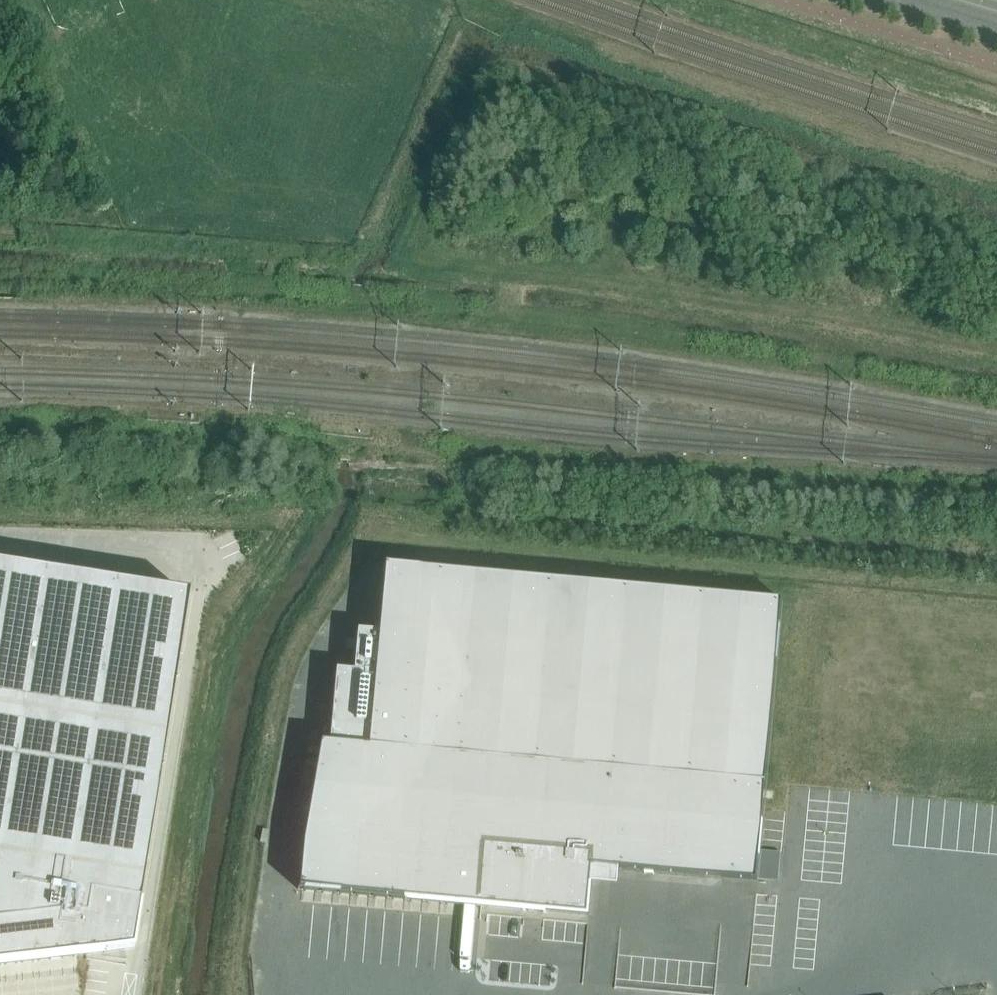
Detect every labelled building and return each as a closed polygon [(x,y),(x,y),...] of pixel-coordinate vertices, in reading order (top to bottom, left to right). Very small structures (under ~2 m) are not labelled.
[(131,949),(187,595),(0,565),(0,963),(131,949)] [(302,843),(297,889),(588,915),(593,867),(758,882),(783,601),(383,565),(377,633),(356,631),(346,748),(324,745),(319,744),(302,843)]
